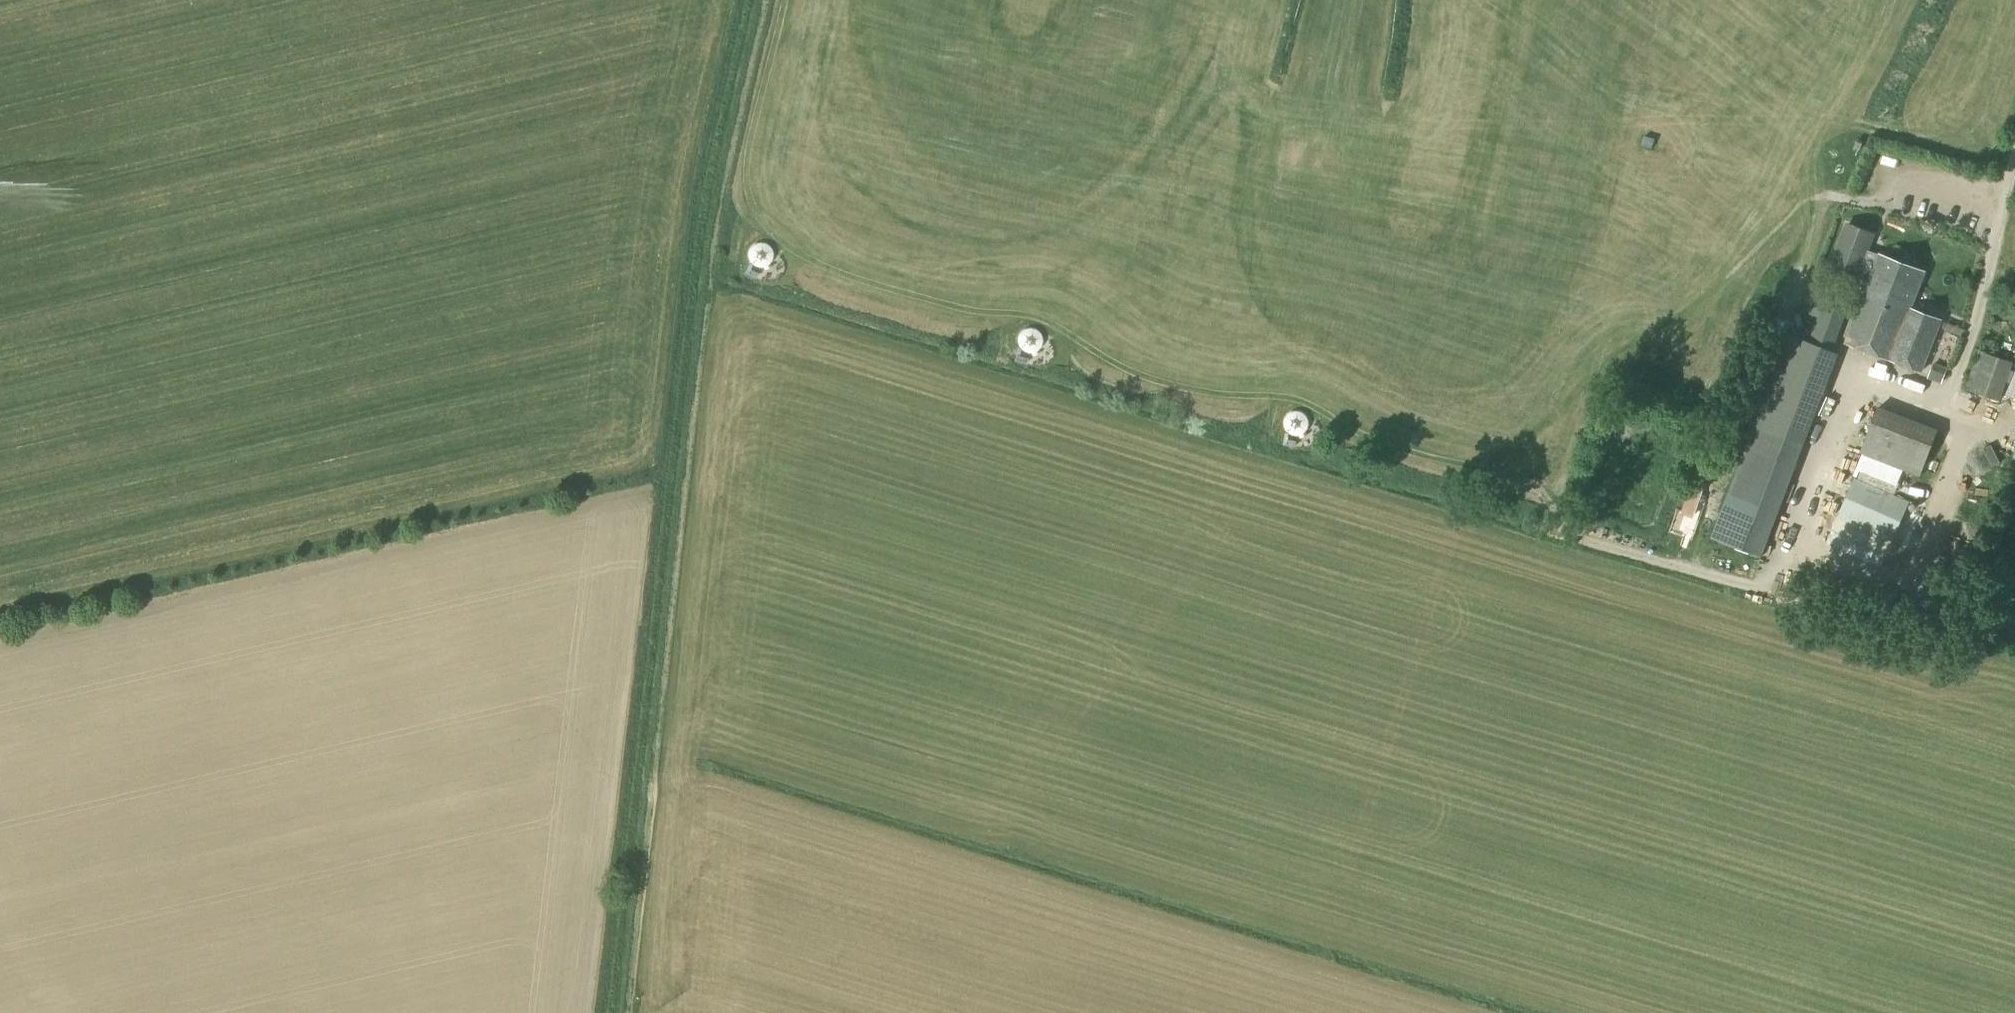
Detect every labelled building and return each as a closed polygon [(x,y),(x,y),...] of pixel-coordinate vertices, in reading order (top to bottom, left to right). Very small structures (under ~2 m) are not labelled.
[(1962,187),(1964,175),(1945,173),(1944,184),(1962,187)] [(1873,236),(1847,226),(1832,266),(1858,276),(1860,269),(1868,272),(1872,273),(1879,254),(1868,250),(1873,236)] [(1922,373),(1930,350),(1929,350),(1940,320),(1912,309),(1926,272),(1879,254),(1872,273),(1845,344),(1922,373)] [(1833,352),(1849,309),(1808,294),(1802,312),(1816,317),(1807,342),(1787,335),(1752,426),(1804,446),(1838,354),(1833,352)] [(2000,401),(2013,363),(1978,352),(1965,390),(2000,401)] [(1920,479),(1938,431),(1878,408),(1860,456),(1920,479)] [(1893,542),(1910,502),(1853,478),(1837,518),(1893,542)]
